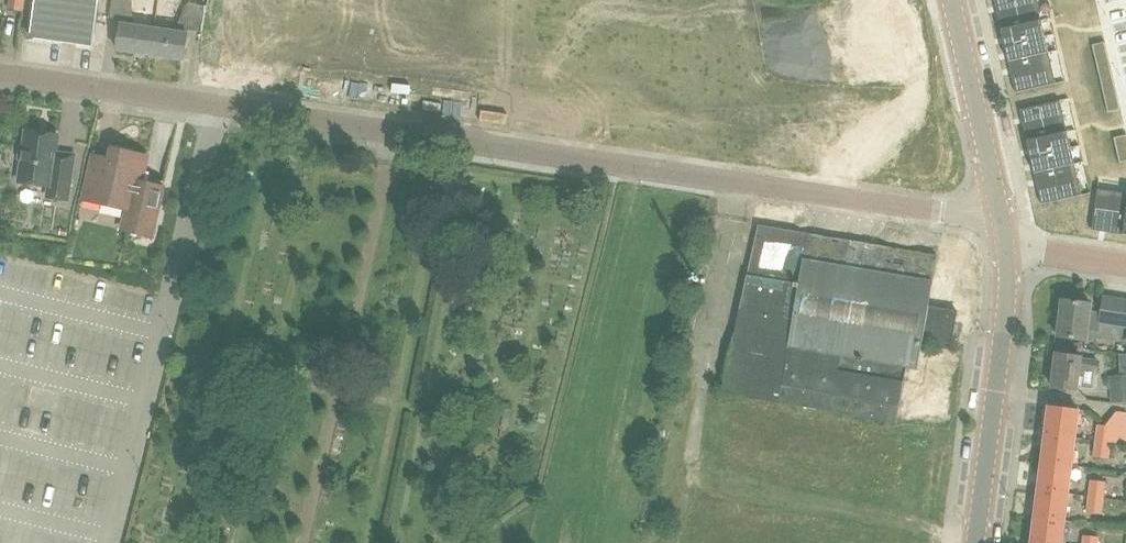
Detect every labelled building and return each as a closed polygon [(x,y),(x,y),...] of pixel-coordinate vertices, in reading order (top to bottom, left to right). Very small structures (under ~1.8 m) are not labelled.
[(8,10),(23,12),(25,0),(10,0),(8,10)] [(30,39),(94,48),(101,0),(35,0),(30,39)] [(150,56),(154,29),(135,26),(132,0),(112,0),(110,19),(122,21),(122,24),(118,51),(150,56)] [(1002,30),(1042,21),(1037,0),(995,0),(1002,30)] [(154,29),(150,56),(184,61),(188,34),(189,30),(202,32),(206,6),(188,4),(174,32),(154,29)] [(208,14),(204,42),(219,44),(215,71),(244,76),(251,31),(221,27),(223,16),(208,14)] [(1042,21),(1002,30),(1005,45),(1045,36),(1042,21)] [(309,28),(307,42),(316,43),(318,30),(309,28)] [(1045,36),(1005,45),(1009,60),(1049,51),(1045,36)] [(307,42),(305,55),(314,56),(316,43),(307,42)] [(1106,42),(1093,45),(1095,53),(1107,50),(1106,42)] [(1107,50),(1095,53),(1097,61),(1109,58),(1107,50)] [(1049,51),(1009,60),(1016,92),(1056,83),(1049,51)] [(1109,58),(1097,61),(1098,70),(1111,67),(1109,58)] [(303,66),(301,79),(310,81),(312,68),(303,66)] [(1111,67),(1098,70),(1100,78),(1113,75),(1111,67)] [(338,71),(334,99),(378,105),(382,78),(338,71)] [(1113,75),(1100,78),(1102,87),(1115,84),(1113,75)] [(1115,84),(1102,87),(1104,95),(1117,92),(1115,84)] [(1117,92),(1104,95),(1106,104),(1119,101),(1117,92)] [(1060,100),(1020,110),(1027,141),(1068,132),(1060,100)] [(1119,101),(1106,104),(1108,112),(1121,109),(1119,101)] [(68,201),(75,156),(56,153),(59,135),(27,131),(20,184),(50,188),(49,198),(68,201)] [(1068,132),(1027,141),(1031,157),(1071,148),(1068,132)] [(1114,137),(1116,146),(1125,144),(1125,135),(1114,137)] [(84,199),(122,208),(119,222),(148,229),(160,179),(138,173),(145,148),(110,140),(106,157),(95,154),(84,199)] [(1116,146),(1118,155),(1125,153),(1125,144),(1116,146)] [(1071,148),(1031,157),(1035,173),(1075,164),(1071,148)] [(1075,164),(1035,173),(1042,204),(1082,195),(1075,164)] [(1092,230),(1124,235),(1125,220),(1125,193),(1098,189),(1092,230)] [(722,393),(897,424),(907,368),(918,371),(923,345),(952,349),(958,312),(929,307),(938,256),(759,227),(722,393)] [(1092,305),(1063,301),(1058,338),(1087,341),(1088,330),(1099,331),(1100,323),(1125,326),(1125,297),(1106,294),(1103,311),(1091,309),(1092,305)] [(1052,388),(1078,391),(1079,388),(1094,390),(1096,374),(1098,374),(1099,360),(1082,358),(1082,357),(1056,354),(1052,388)] [(1110,374),(1111,401),(1125,401),(1125,373),(1110,374)] [(1046,434),(1075,438),(1079,410),(1050,406),(1046,434)] [(1112,442),(1123,444),(1125,444),(1125,412),(1117,411),(1106,425),(1097,424),(1095,440),(1112,442)] [(1043,462),(1072,466),(1075,438),(1046,434),(1043,462)] [(1112,442),(1095,440),(1093,457),(1110,459),(1112,442)] [(1039,490),(1068,494),(1072,466),(1043,462),(1039,490)] [(1089,496),(1105,498),(1107,482),(1091,480),(1089,496)] [(1068,494),(1039,490),(1036,518),(1065,522),(1068,494)] [(1105,498),(1089,496),(1087,512),(1103,514),(1105,498)] [(1036,518),(1032,542),(1062,542),(1065,522),(1036,518)] [(1100,537),(1084,535),(1083,542),(1099,542),(1100,537)]
